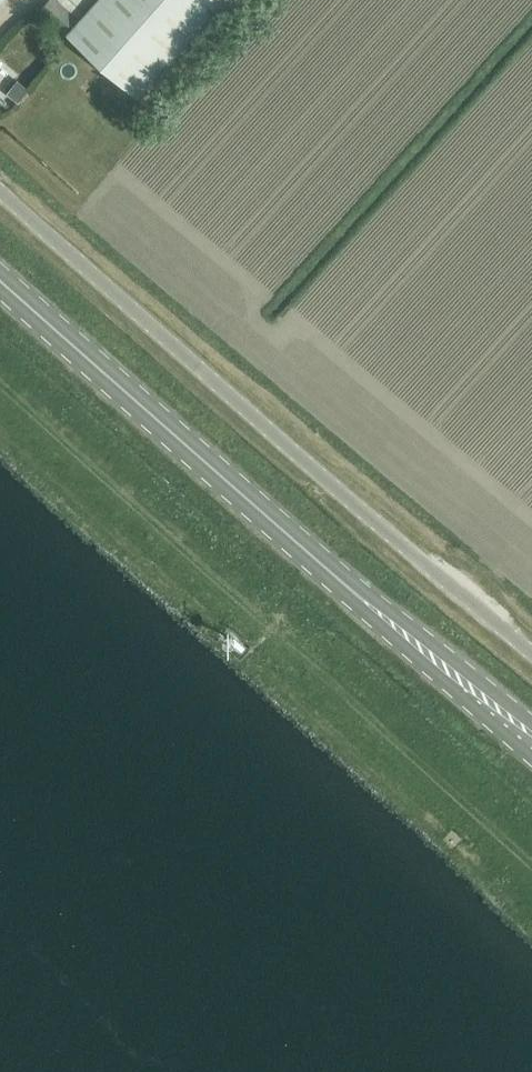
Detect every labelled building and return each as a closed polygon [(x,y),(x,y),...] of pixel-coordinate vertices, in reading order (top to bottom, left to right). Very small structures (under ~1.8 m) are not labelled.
[(94,0),(67,0),(81,14),(94,0)] [(139,95),(224,0),(97,0),(68,33),(139,95)]
